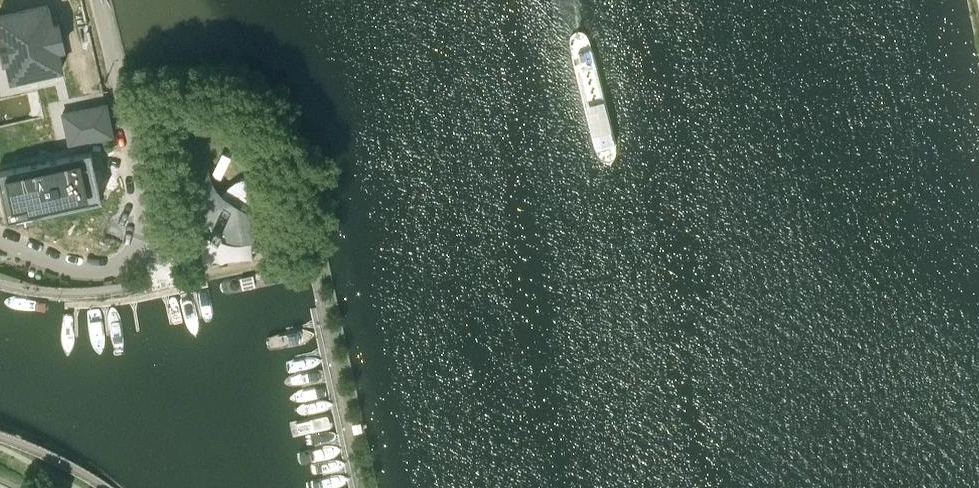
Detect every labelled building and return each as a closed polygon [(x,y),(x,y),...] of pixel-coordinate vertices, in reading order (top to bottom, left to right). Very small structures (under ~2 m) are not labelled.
[(0,18),(0,34),(1,36),(0,36),(0,54),(2,63),(8,61),(14,79),(63,68),(58,50),(64,48),(58,22),(51,24),(47,8),(0,18)] [(110,136),(104,102),(62,110),(68,144),(110,136)] [(102,197),(91,151),(0,172),(0,189),(7,219),(102,197)] [(212,185),(207,162),(199,169),(190,195),(192,206),(196,215),(204,225),(211,223),(214,225),(209,232),(217,237),(221,230),(222,231),(226,239),(243,240),(259,237),(274,225),(288,210),(289,203),(256,215),(244,210),(251,199),(252,185),(240,178),(218,192),(212,185)]
